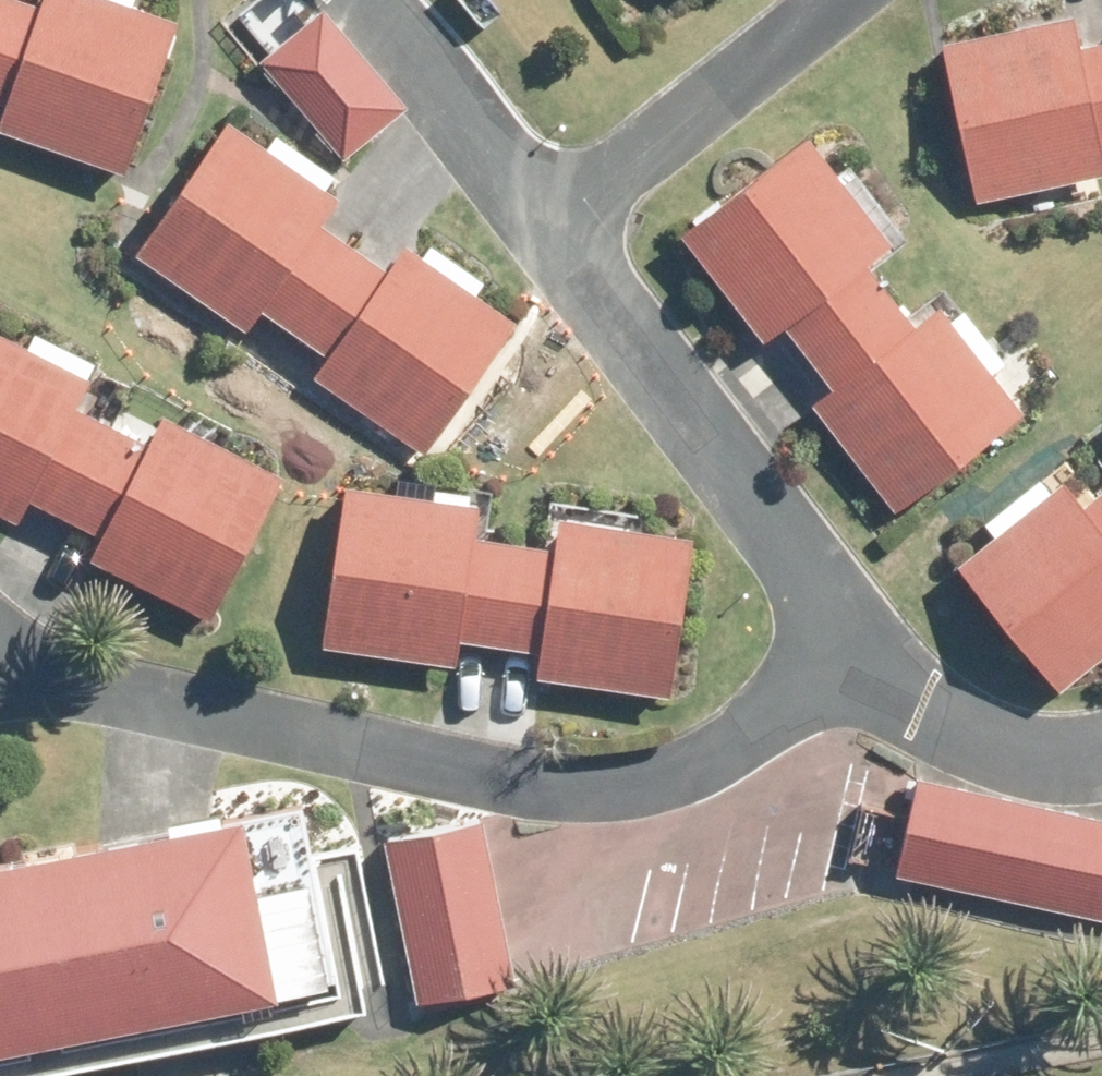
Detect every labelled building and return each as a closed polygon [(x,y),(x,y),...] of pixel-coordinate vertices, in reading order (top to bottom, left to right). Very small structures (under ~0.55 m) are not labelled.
[(44,9),(22,0),(4,0),(0,12),(0,100),(13,105),(6,123),(3,129),(21,136),(10,163),(55,180),(66,153),(128,176),(186,23),(140,6),(135,4),(136,0),(48,0),(44,9)] [(320,2),(258,55),(339,153),(401,101),(320,2)] [(1101,147),(1101,36),(1079,42),(1071,11),(938,42),(973,198),(1101,167),(1101,149),(1101,147)] [(316,220),(334,193),(220,117),(130,249),(241,325),(255,306),(292,331),(351,243),(316,220)] [(863,256),(884,240),(803,130),(676,225),(759,336),(781,319),(805,353),(888,290),(863,256)] [(351,243),(292,331),(324,353),(311,373),(423,449),(512,317),(471,289),(482,275),(429,240),(418,256),(399,243),(384,266),(351,243)] [(812,400),(891,508),(1020,410),(936,299),(910,319),(888,290),(805,353),(831,386),(812,400)] [(113,407),(76,388),(90,360),(31,331),(24,344),(0,332),(0,510),(13,516),(24,496),(60,512),(106,421),(113,407)] [(99,532),(88,556),(205,615),(277,469),(222,443),(229,428),(185,407),(180,419),(159,409),(151,425),(140,419),(133,435),(106,421),(60,512),(99,532)] [(471,531),(475,500),(465,500),(466,486),(405,477),(402,494),(339,485),(316,644),(453,663),(456,636),(501,643),(515,538),(471,531)] [(954,564),(1057,690),(1101,653),(1101,482),(1076,503),(1057,480),(1042,491),(1033,478),(986,516),(996,529),(954,564)] [(534,674),(668,693),(690,532),(557,513),(552,542),(515,538),(501,643),(539,648),(534,674)] [(895,872),(1101,917),(1101,817),(915,776),(895,872)] [(325,975),(304,878),(252,888),(237,811),(216,814),(214,802),(165,811),(168,821),(0,854),(0,1039),(325,975)] [(481,820),(386,839),(418,998),(512,980),(481,820)]
